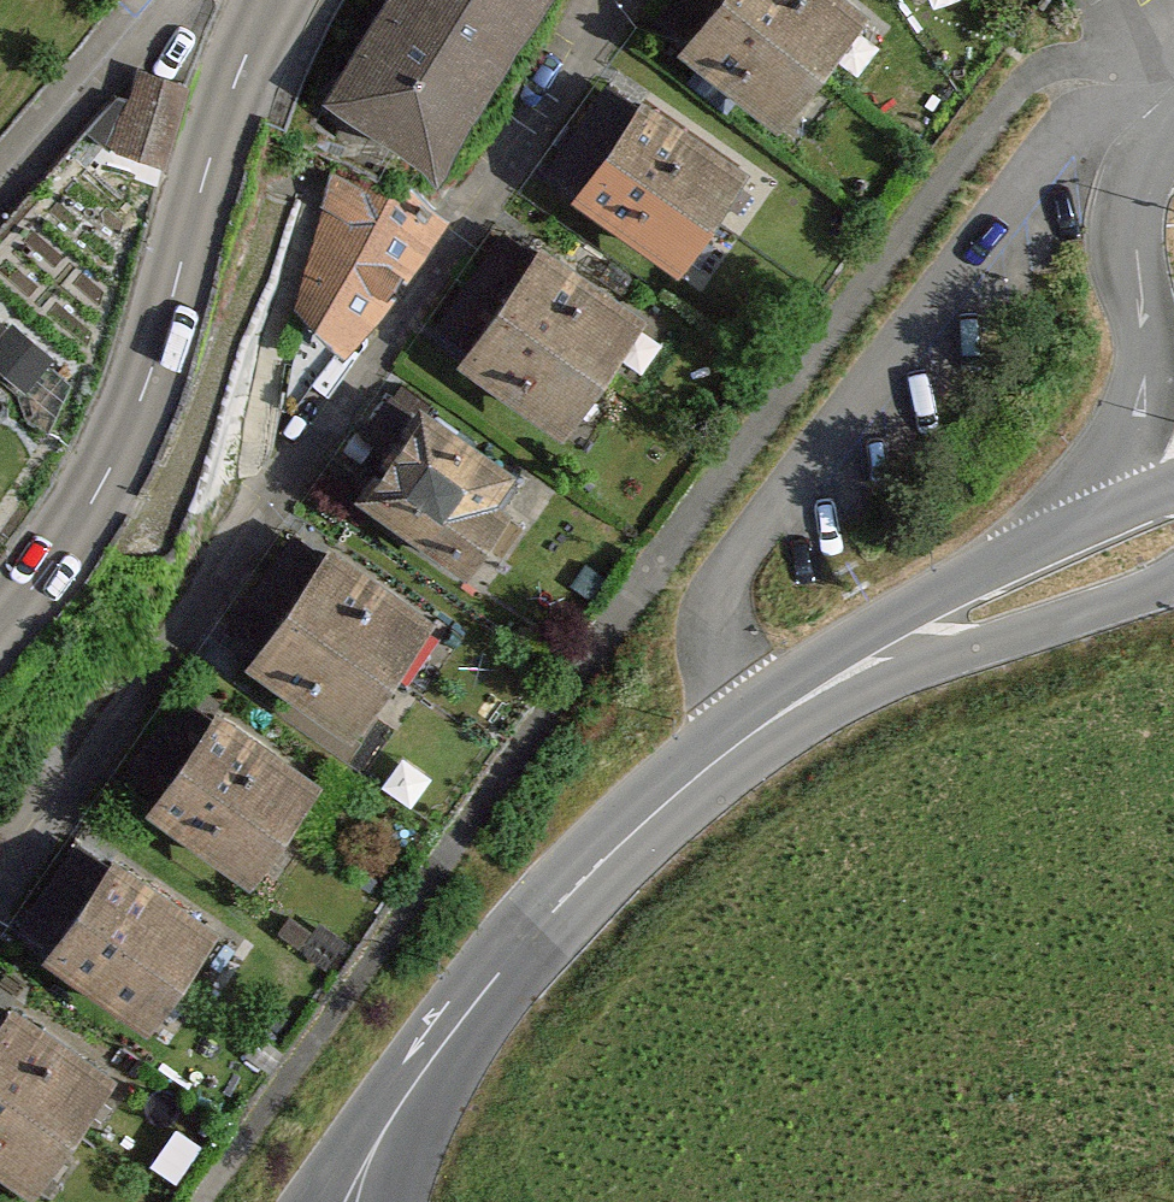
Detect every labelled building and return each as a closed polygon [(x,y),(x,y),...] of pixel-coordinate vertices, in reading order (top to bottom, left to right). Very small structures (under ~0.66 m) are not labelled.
[(322,89),(431,164),(544,0),(383,0),(322,89)] [(677,44),(774,124),(865,13),(850,0),(713,0),(677,44)] [(151,56),(111,130),(159,156),(200,82),(151,56)] [(640,96),(571,196),(676,267),(745,167),(640,96)] [(432,229),(329,163),(296,322),(333,352),(432,229)] [(537,245),(456,358),(562,434),(643,321),(537,245)] [(409,406),(343,505),(455,580),(521,482),(409,406)] [(325,547),(241,663),(343,736),(427,620),(325,547)] [(208,707),(140,807),(248,881),(316,781),(208,707)] [(109,859),(39,957),(140,1029),(210,931),(109,859)] [(0,1015),(0,1173),(27,1192),(107,1078),(6,1007),(0,1015)]
